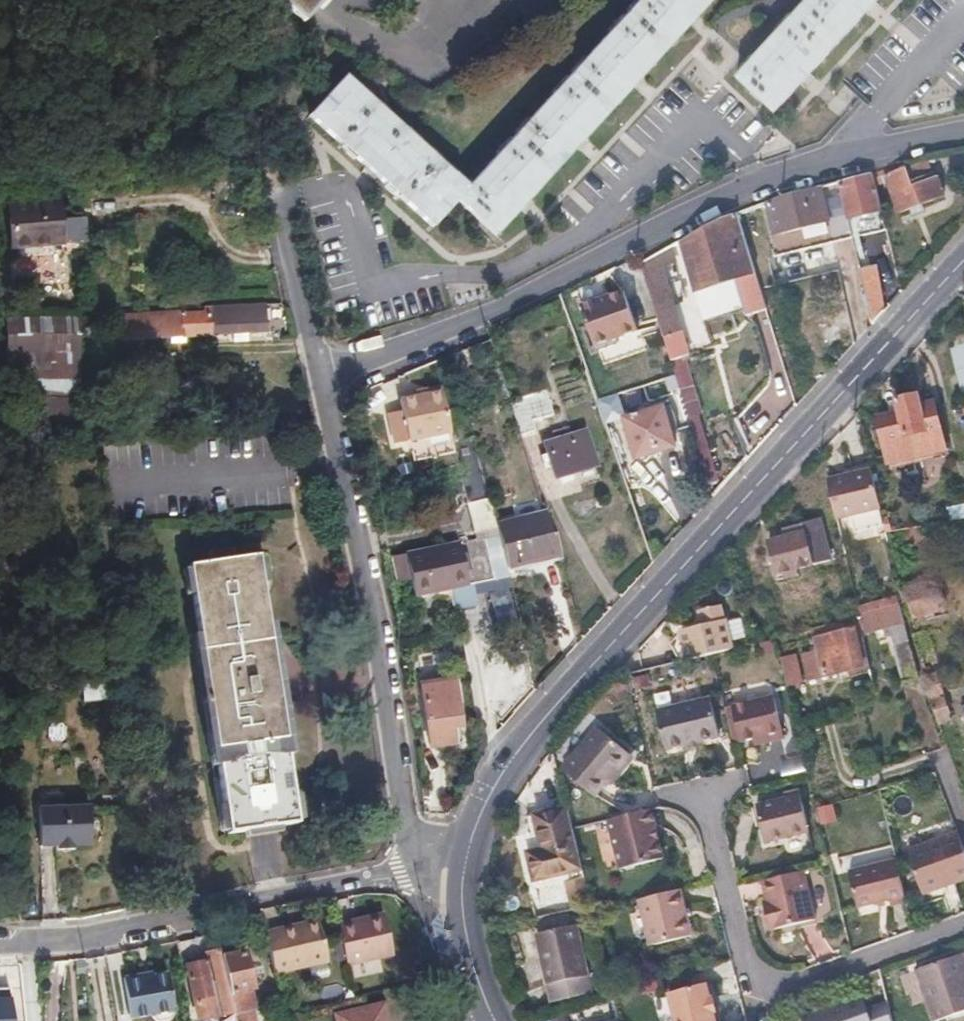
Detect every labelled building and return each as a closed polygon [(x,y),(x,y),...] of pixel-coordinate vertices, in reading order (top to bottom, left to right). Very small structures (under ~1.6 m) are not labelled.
[(304,24),(326,0),(278,0),(304,24)] [(309,119),(430,231),(455,203),(493,236),(713,0),(642,0),(464,192),(344,81),(309,119)] [(741,76),(779,111),(880,0),(810,0),(741,76)] [(935,169),(930,154),(872,169),(875,181),(888,177),(886,172),(906,165),(910,178),(923,173),(935,169)] [(935,169),(923,173),(910,178),(906,165),(886,172),(888,177),(898,207),(943,191),(935,169)] [(838,178),(846,214),(881,205),(875,181),(872,169),(838,178)] [(851,234),(846,214),(838,178),(784,192),(766,199),(781,251),(851,234)] [(12,247),(33,245),(54,243),(52,219),(60,218),(58,202),(7,207),(12,247)] [(722,216),(682,237),(698,287),(735,276),(746,312),(767,305),(736,210),(722,216)] [(52,219),(54,243),(62,242),(60,218),(52,219)] [(640,260),(647,283),(654,306),(672,299),(657,251),(640,260)] [(872,319),(878,312),(885,304),(877,273),(861,276),(872,319)] [(623,284),(579,302),(595,343),(639,326),(623,284)] [(654,306),(664,336),(681,331),(672,299),(654,306)] [(180,310),(175,311),(170,311),(170,317),(115,321),(116,340),(264,329),(262,304),(209,308),(209,313),(180,315),(180,310)] [(62,354),(80,353),(78,316),(61,317),(62,354)] [(62,354),(61,317),(39,318),(40,335),(9,337),(10,357),(62,354)] [(40,335),(39,318),(8,320),(9,337),(40,335)] [(664,336),(669,352),(686,347),(681,331),(664,336)] [(534,426),(533,421),(531,416),(551,410),(543,385),(509,396),(519,431),(534,426)] [(440,388),(398,397),(407,439),(449,430),(440,388)] [(900,414),(894,416),(904,459),(946,449),(936,407),(923,410),(919,394),(896,400),(900,414)] [(636,455),(655,449),(674,444),(663,405),(624,417),(636,455)] [(904,459),(894,416),(878,420),(888,462),(904,459)] [(570,430),(567,423),(567,422),(552,427),(554,435),(544,439),(554,473),(595,460),(585,427),(570,430)] [(452,441),(453,447),(466,499),(488,494),(473,436),(452,441)] [(878,507),(874,486),(869,466),(827,478),(837,518),(878,507)] [(493,513),(494,520),(540,502),(539,501),(493,513)] [(498,532),(507,567),(556,553),(540,502),(494,520),(498,532)] [(819,516),(811,518),(803,521),(805,529),(769,538),(778,571),(831,557),(819,516)] [(508,573),(507,567),(498,532),(472,537),(480,579),(508,573)] [(480,579),(472,537),(406,552),(414,594),(448,587),(453,609),(476,604),(474,592),(471,581),(480,579)] [(228,544),(216,546),(204,547),(205,558),(184,562),(208,727),(203,728),(217,816),(221,816),(224,831),(292,820),(290,807),(295,806),(282,717),(276,717),(252,552),(230,555),(228,544)] [(471,581),(474,592),(511,585),(508,573),(480,579),(471,581)] [(903,585),(906,600),(910,616),(938,609),(930,578),(903,585)] [(865,629),(867,628),(870,628),(872,636),(881,634),(879,625),(899,620),(895,604),(861,614),(864,626),(865,629)] [(681,635),(688,660),(734,648),(726,619),(725,619),(720,605),(701,610),(699,614),(702,626),(683,631),(681,635)] [(814,626),(817,635),(855,624),(856,629),(864,626),(861,614),(814,626)] [(865,662),(860,643),(856,629),(855,624),(817,635),(826,673),(865,662)] [(934,721),(942,718),(951,714),(938,684),(925,630),(908,634),(922,691),(934,721)] [(678,663),(688,660),(681,635),(683,631),(672,634),(673,639),(668,647),(678,663)] [(904,639),(896,641),(888,643),(897,680),(913,676),(904,639)] [(442,743),(447,737),(452,730),(450,716),(461,714),(455,677),(418,682),(428,745),(442,743)] [(99,718),(105,717),(111,717),(109,682),(76,685),(77,701),(98,700),(99,718)] [(769,695),(727,707),(737,742),(748,739),(762,736),(763,742),(784,737),(782,729),(778,730),(769,695)] [(650,713),(659,751),(677,747),(693,743),(707,740),(698,702),(650,713)] [(727,707),(719,709),(729,744),(737,742),(727,707)] [(592,735),(566,767),(572,784),(592,799),(603,786),(600,783),(620,757),(592,735)] [(762,736),(748,739),(750,745),(763,742),(762,736)] [(677,747),(679,752),(695,748),(693,743),(677,747)] [(781,799),(797,795),(796,790),(779,794),(781,799)] [(781,799),(752,806),(761,843),(807,832),(797,795),(781,799)] [(85,806),(34,808),(36,840),(36,846),(54,846),(54,850),(70,849),(70,845),(88,844),(85,806)] [(532,815),(536,831),(540,848),(526,852),(533,883),(582,871),(566,806),(532,815)] [(648,812),(605,823),(617,870),(660,859),(648,812)] [(956,832),(905,851),(920,893),(963,877),(963,851),(956,832)] [(893,860),(848,871),(856,908),(886,901),(887,906),(903,903),(893,860)] [(800,870),(753,882),(758,903),(763,903),(768,929),(812,919),(800,870)] [(581,907),(543,916),(552,951),(548,952),(556,983),(597,973),(581,907)] [(381,914),(334,923),(343,965),(391,956),(381,914)] [(315,920),(262,931),(271,972),(324,961),(315,920)] [(646,945),(654,978),(694,968),(685,935),(646,945)] [(217,949),(227,993),(231,1013),(233,1020),(252,1020),(249,1009),(254,1008),(247,979),(252,978),(249,966),(245,967),(241,952),(238,952),(235,941),(216,946),(217,949)] [(227,993),(217,949),(202,952),(203,960),(183,963),(194,1014),(211,1011),(212,1018),(231,1013),(227,993)] [(963,965),(915,980),(928,1020),(963,1020),(963,966),(963,965)] [(122,979),(128,1019),(147,1017),(152,1020),(166,1020),(168,1020),(172,1013),(166,976),(151,978),(139,980),(138,976),(122,979)] [(665,993),(672,1020),(711,1020),(708,1013),(711,1012),(707,998),(705,999),(701,983),(665,993)] [(798,1014),(800,1020),(891,1020),(886,1002),(865,1009),(861,994),(798,1014)] [(383,1003),(337,1014),(338,1020),(387,1020),(383,1003)] [(258,1007),(261,1020),(278,1020),(275,1004),(258,1007)]
